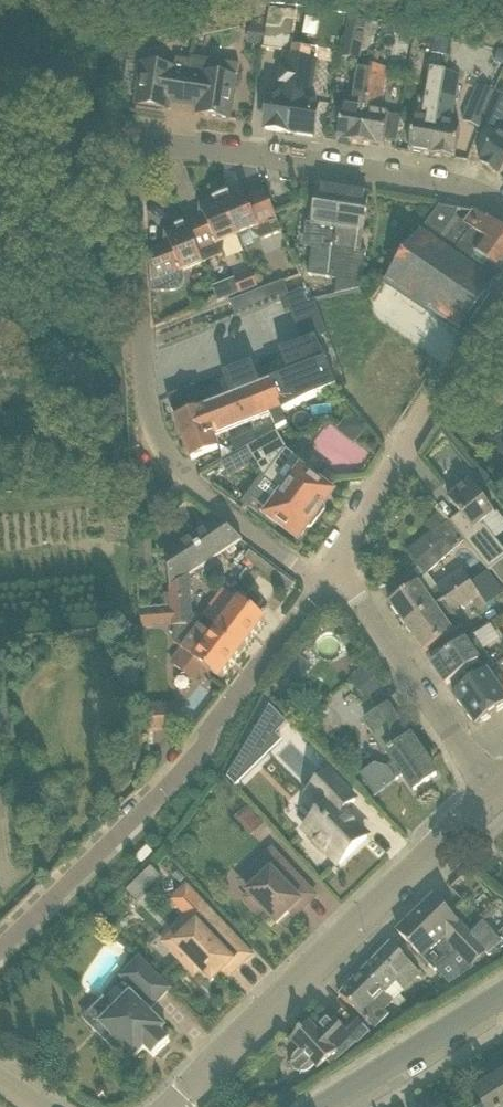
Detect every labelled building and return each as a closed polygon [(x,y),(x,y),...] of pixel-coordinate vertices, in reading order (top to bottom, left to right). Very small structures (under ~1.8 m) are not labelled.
[(269,8),(263,48),(291,52),(297,12),(269,8)] [(362,62),(369,21),(370,18),(349,14),(348,18),(341,58),(362,62)] [(262,45),(265,15),(253,19),(252,24),(251,23),(248,43),(262,45)] [(436,38),(434,53),(448,55),(450,40),(436,38)] [(500,49),(495,62),(502,65),(502,50),(500,49)] [(267,129),(289,132),(312,136),(318,103),(309,102),(315,63),(309,62),(310,52),(302,51),(296,50),(295,60),(286,58),(280,97),(272,96),(267,129)] [(232,119),(232,118),(240,65),(192,58),(191,61),(190,72),(188,84),(201,86),(198,108),(206,110),(205,115),(232,119)] [(136,105),(162,109),(162,103),(171,104),(174,82),(188,84),(190,72),(191,61),(177,59),(175,68),(142,63),(136,105)] [(359,64),(356,83),(352,109),(339,107),(336,122),(341,123),(338,140),(361,143),(373,67),(359,64)] [(397,142),(401,117),(382,113),(389,70),(373,67),(361,143),(384,147),(385,140),(397,142)] [(415,119),(410,151),(433,155),(446,72),(431,70),(426,101),(420,100),(418,119),(415,119)] [(433,155),(455,158),(461,126),(452,124),(460,74),(446,72),(433,155)] [(483,123),(494,94),(495,92),(478,86),(464,122),(481,128),(483,123)] [(494,94),(483,123),(499,129),(502,119),(502,97),(494,94)] [(499,134),(480,162),(500,176),(502,172),(502,137),(499,134)] [(222,196),(238,236),(250,231),(261,240),(282,231),(266,191),(247,199),(243,188),(222,196)] [(311,252),(308,276),(331,279),(343,191),(319,188),(314,224),(320,225),(315,252),(311,252)] [(363,232),(369,196),(343,191),(331,279),(338,280),(362,282),(367,252),(354,250),(357,231),(363,232)] [(187,224),(203,264),(223,255),(225,241),(238,236),(222,196),(201,205),(205,216),(187,224)] [(459,209),(440,206),(420,234),(494,288),(502,275),(502,229),(489,219),(488,220),(478,212),(473,211),(465,223),(457,217),(459,209)] [(170,244),(150,252),(153,292),(174,290),(176,290),(179,289),(181,287),(184,284),(185,279),(185,275),(184,272),(203,264),(187,224),(166,232),(170,244)] [(420,234),(386,281),(429,311),(429,312),(461,333),(462,332),(494,288),(420,234)] [(241,293),(258,287),(253,274),(236,280),(241,293)] [(361,290),(362,282),(338,280),(335,295),(361,290)] [(232,303),(237,315),(286,296),(281,284),(232,303)] [(237,396),(177,420),(192,460),(218,449),(214,436),(284,410),(285,413),(321,397),(337,389),(338,389),(328,361),(326,361),(306,311),(273,324),(280,344),(225,365),(237,396)] [(170,393),(174,409),(200,403),(196,387),(170,393)] [(339,428),(353,441),(367,426),(353,413),(339,428)] [(284,457),(289,450),(279,432),(254,446),(249,448),(257,463),(265,478),(319,518),(326,509),(325,504),(333,493),(310,476),(314,471),(301,461),(297,466),(284,457)] [(233,443),(238,455),(249,448),(254,446),(251,437),(233,443)] [(222,463),(229,478),(257,463),(249,448),(238,455),(222,463)] [(312,527),(319,518),(265,478),(247,503),(276,525),(278,523),(299,539),(307,528),(312,527)] [(493,487),(486,479),(482,483),(488,491),(493,487)] [(502,562),(502,546),(497,539),(485,523),(496,514),(470,482),(449,499),(466,520),(455,529),(490,572),(492,570),(502,562)] [(432,531),(435,534),(449,521),(441,510),(431,518),(432,519),(426,524),(432,531)] [(243,540),(216,520),(169,552),(172,586),(191,574),(243,540)] [(428,572),(454,549),(444,538),(420,561),(428,572)] [(297,581),(263,556),(253,548),(246,556),(291,590),(297,581)] [(492,570),(500,580),(502,584),(502,562),(492,570)] [(407,627),(471,582),(463,570),(437,588),(440,593),(431,600),(419,583),(390,603),(407,627)] [(172,586),(172,589),(169,589),(170,593),(171,606),(186,605),(192,605),(191,588),(191,574),(172,586)] [(407,627),(425,653),(454,632),(439,611),(448,604),(454,613),(480,594),(471,582),(407,627)] [(242,652),(266,621),(226,591),(207,618),(219,627),(216,631),(216,632),(242,652)] [(171,606),(172,626),(174,627),(175,644),(183,649),(172,663),(196,679),(205,666),(222,679),(242,652),(216,632),(216,631),(193,613),(192,605),(186,605),(171,606)] [(433,664),(447,685),(467,672),(474,682),(488,671),(496,666),(474,634),(464,642),(433,664)] [(299,655),(288,668),(299,678),(310,665),(299,655)] [(383,686),(369,669),(353,682),(367,699),(383,686)] [(502,709),(502,692),(488,671),(474,682),(454,695),(477,728),(502,709)] [(270,705),(256,727),(269,740),(275,734),(287,722),(270,705)] [(389,753),(395,762),(388,767),(397,780),(404,775),(415,790),(437,775),(388,705),(367,721),(389,753)] [(356,799),(328,771),(304,794),(321,812),(304,828),(339,864),(368,836),(343,812),(356,799)] [(249,806),(235,818),(252,836),(266,823),(249,806)] [(245,899),(260,914),(264,909),(278,924),(300,902),(305,907),(316,896),(272,850),(250,872),(259,882),(248,893),(250,895),(245,899)] [(141,876),(152,887),(162,877),(152,866),(141,876)] [(434,897),(398,931),(435,970),(447,959),(461,973),(473,965),(486,952),(489,956),(502,947),(502,943),(483,922),(470,935),(434,897)] [(178,930),(184,936),(170,949),(195,974),(200,969),(212,981),(232,962),(238,968),(251,955),(215,917),(202,929),(197,923),(195,925),(189,919),(178,930)] [(396,1001),(422,973),(391,943),(364,971),(396,1001)] [(121,977),(152,1008),(171,989),(139,958),(121,977)] [(375,1029),(391,1015),(386,1011),(396,1001),(364,971),(363,971),(340,994),(362,1016),(362,1015),(375,1029)] [(131,995),(117,1009),(104,997),(83,1019),(119,1055),(126,1049),(135,1058),(145,1048),(154,1058),(170,1042),(161,1032),(165,1028),(131,995)] [(309,1071),(315,1065),(319,1068),(327,1061),(332,1066),(357,1042),(358,1044),(371,1032),(355,1016),(343,1027),(331,1015),(316,1030),(310,1022),(291,1040),(301,1050),(295,1055),(294,1057),(293,1059),(293,1062),(293,1066),(294,1070),(296,1071),(299,1072),(303,1072),(306,1072),(309,1071)] [(476,1092),(485,1106),(502,1106),(502,1075),(476,1092)]
